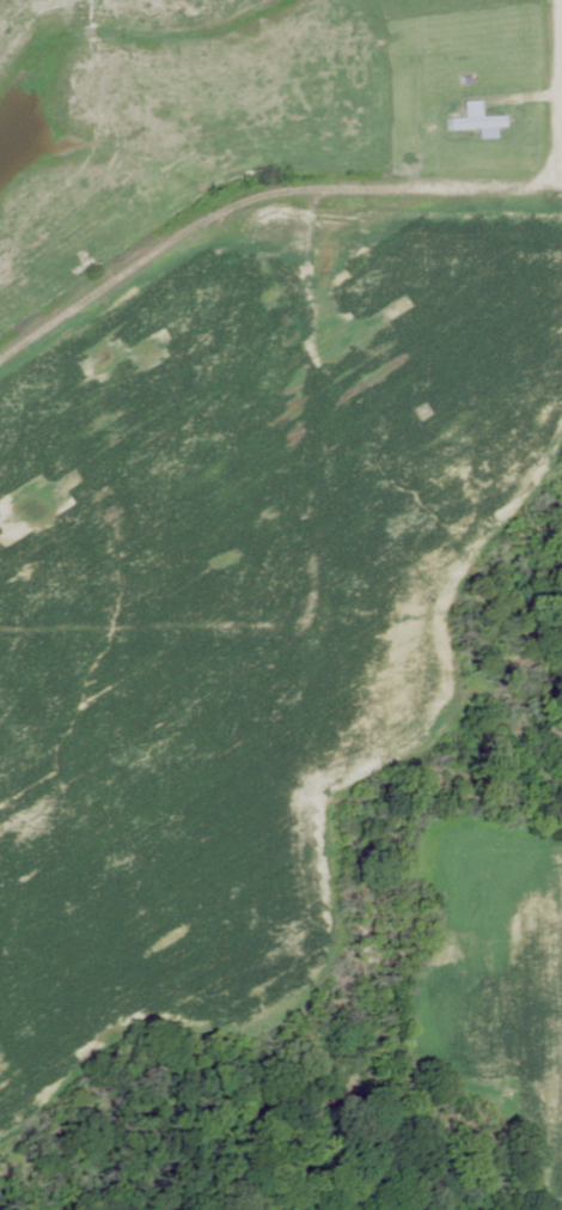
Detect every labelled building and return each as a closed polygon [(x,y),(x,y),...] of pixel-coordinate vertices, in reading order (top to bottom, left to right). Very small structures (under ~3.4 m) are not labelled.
[(446,129),(502,129),(502,116),(478,116),(478,100),(462,100),(462,118),(446,118),(446,129)]
